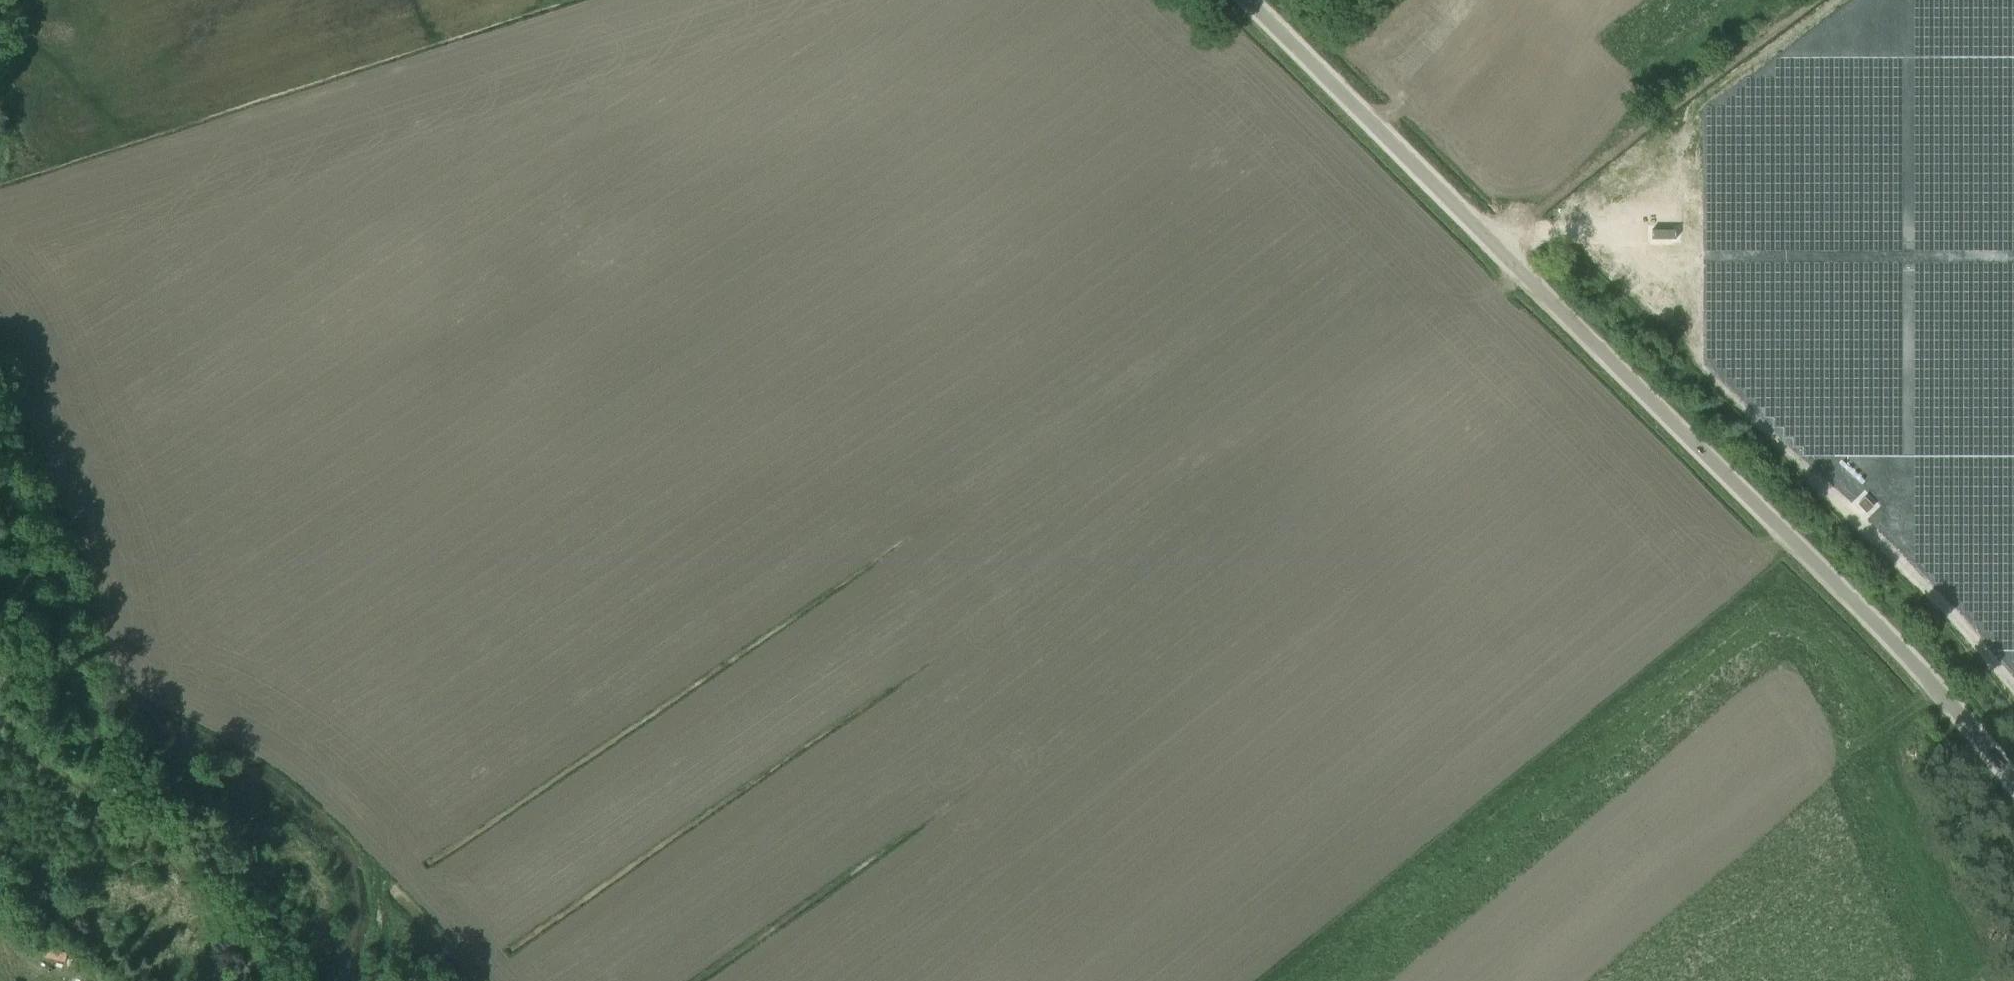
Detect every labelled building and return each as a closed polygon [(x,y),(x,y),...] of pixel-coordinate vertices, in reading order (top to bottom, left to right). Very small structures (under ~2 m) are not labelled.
[(1864,497),(1857,504),(1866,513),(1873,506),(1864,497)] [(44,944),(41,954),(64,961),(67,951),(44,944)]
